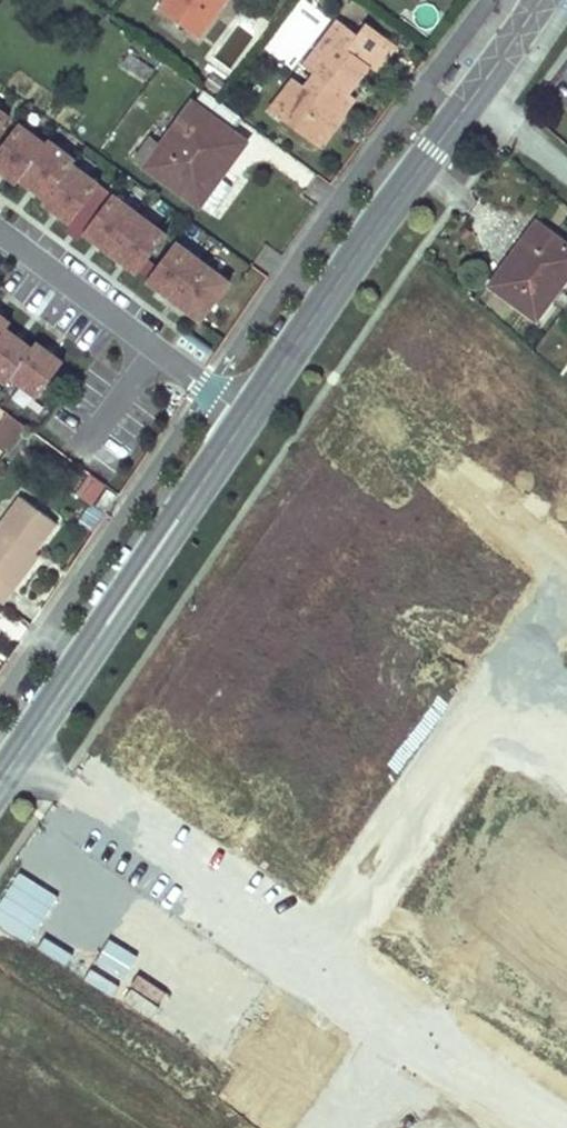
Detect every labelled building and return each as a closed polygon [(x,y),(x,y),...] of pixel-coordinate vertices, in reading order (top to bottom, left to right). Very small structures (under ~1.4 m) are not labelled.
[(159,7),(198,34),(223,0),(164,0),(159,7)] [(301,88),(279,120),(316,146),(341,111),(326,101),(336,88),(343,92),(364,64),(372,69),(383,52),(352,30),(335,19),(302,65),(313,72),(319,76),(314,84),(307,79),(301,88)] [(360,19),(352,30),(383,52),(391,42),(360,19)] [(144,78),(152,68),(126,49),(119,59),(144,78)] [(313,72),(307,79),(314,84),(319,76),(313,72)] [(217,93),(225,82),(212,73),(204,83),(217,93)] [(267,112),(279,120),(301,88),(289,80),(267,112)] [(326,101),(341,111),(350,98),(343,92),(336,88),(326,101)] [(160,144),(145,165),(198,204),(211,214),(237,179),(224,169),(244,142),(229,131),(239,117),(201,89),(160,144)] [(0,98),(0,139),(20,112),(0,98)] [(56,142),(30,125),(1,164),(28,180),(56,142)] [(134,158),(145,165),(160,144),(149,137),(134,158)] [(87,161),(61,144),(33,183),(59,199),(87,161)] [(115,182),(89,165),(60,204),(86,220),(115,182)] [(177,231),(128,196),(98,235),(148,270),(177,231)] [(498,291),(535,317),(566,274),(566,245),(539,225),(523,245),(530,249),(498,291)] [(242,276),(193,242),(162,280),(213,315),(242,276)] [(523,245),(492,286),(498,291),(530,249),(523,245)] [(0,300),(0,347),(24,315),(0,300)] [(20,328),(0,355),(0,372),(18,383),(46,345),(20,328)] [(75,368),(49,351),(20,390),(47,406),(75,368)] [(7,449),(25,424),(8,412),(0,424),(0,444),(7,449)] [(106,488),(97,502),(105,507),(111,499),(113,500),(116,495),(106,488)] [(1,604),(11,591),(6,587),(53,524),(18,498),(0,521),(0,603),(1,604)]
